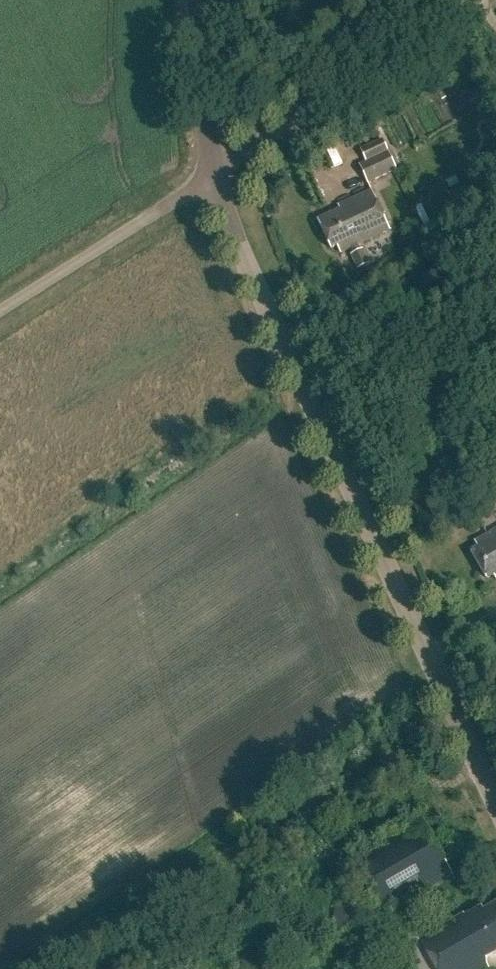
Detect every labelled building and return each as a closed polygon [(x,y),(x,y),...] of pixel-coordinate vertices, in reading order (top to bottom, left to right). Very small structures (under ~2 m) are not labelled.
[(388,152),(359,166),(368,184),(396,171),(388,152)] [(340,210),(317,220),(331,249),(337,246),(340,253),(351,248),(353,254),(351,255),(358,269),(369,264),(362,250),(360,251),(358,245),(390,230),(371,190),(338,206),(340,210)] [(471,551),(487,579),(494,575),(495,579),(495,529),(475,542),(478,547),(471,551)] [(353,861),(385,917),(454,878),(422,821),(353,861)] [(487,961),(495,956),(495,905),(486,911),(483,907),(466,917),(465,915),(454,922),(452,918),(435,928),(434,928),(391,952),(401,968),(491,968),(487,961)] [(335,931),(357,933),(359,909),(336,908),(335,931)]
